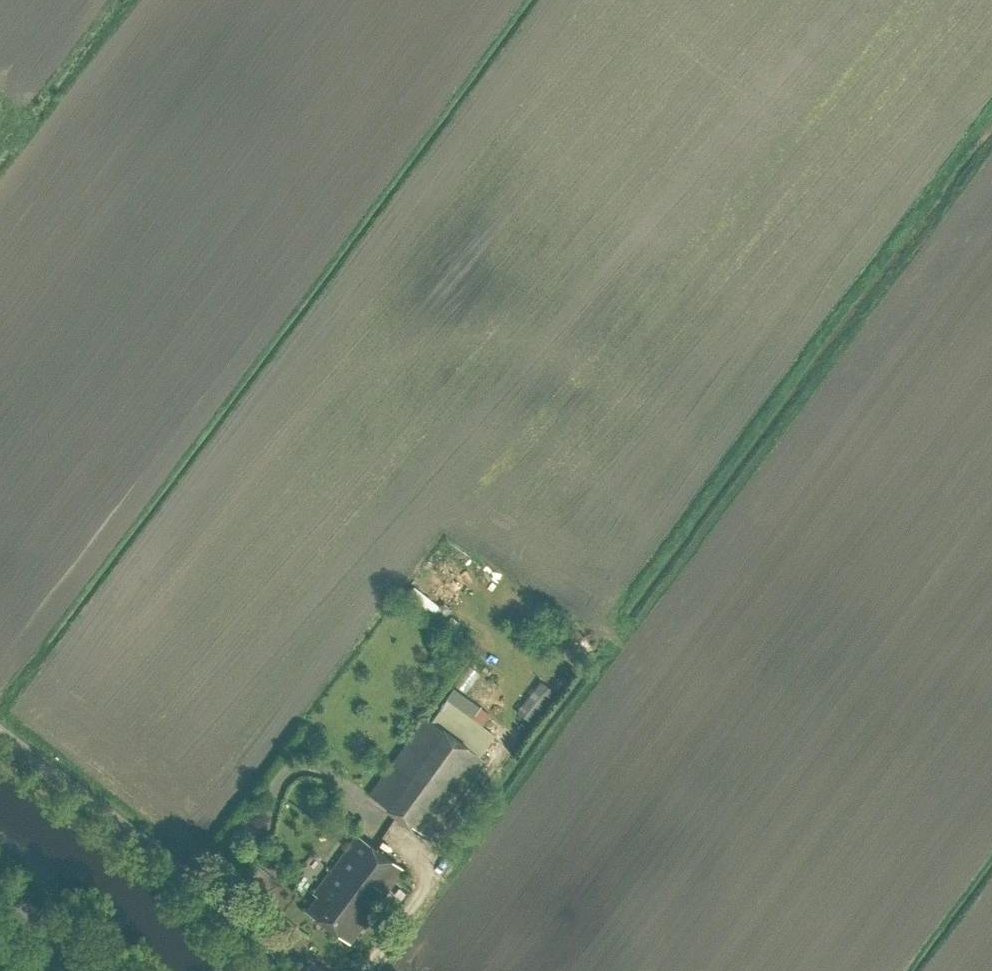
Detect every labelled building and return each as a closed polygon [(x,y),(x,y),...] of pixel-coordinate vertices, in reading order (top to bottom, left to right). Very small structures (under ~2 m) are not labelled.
[(516,712),(530,723),(543,707),(528,696),(516,712)] [(368,794),(426,836),(483,759),(424,716),(368,794)] [(305,911),(319,922),(331,906),(337,910),(380,851),(353,832),(327,868),(330,869),(312,893),(316,896),(305,911)] [(319,922),(349,943),(377,905),(403,868),(380,851),(337,910),(331,906),(319,922)]
